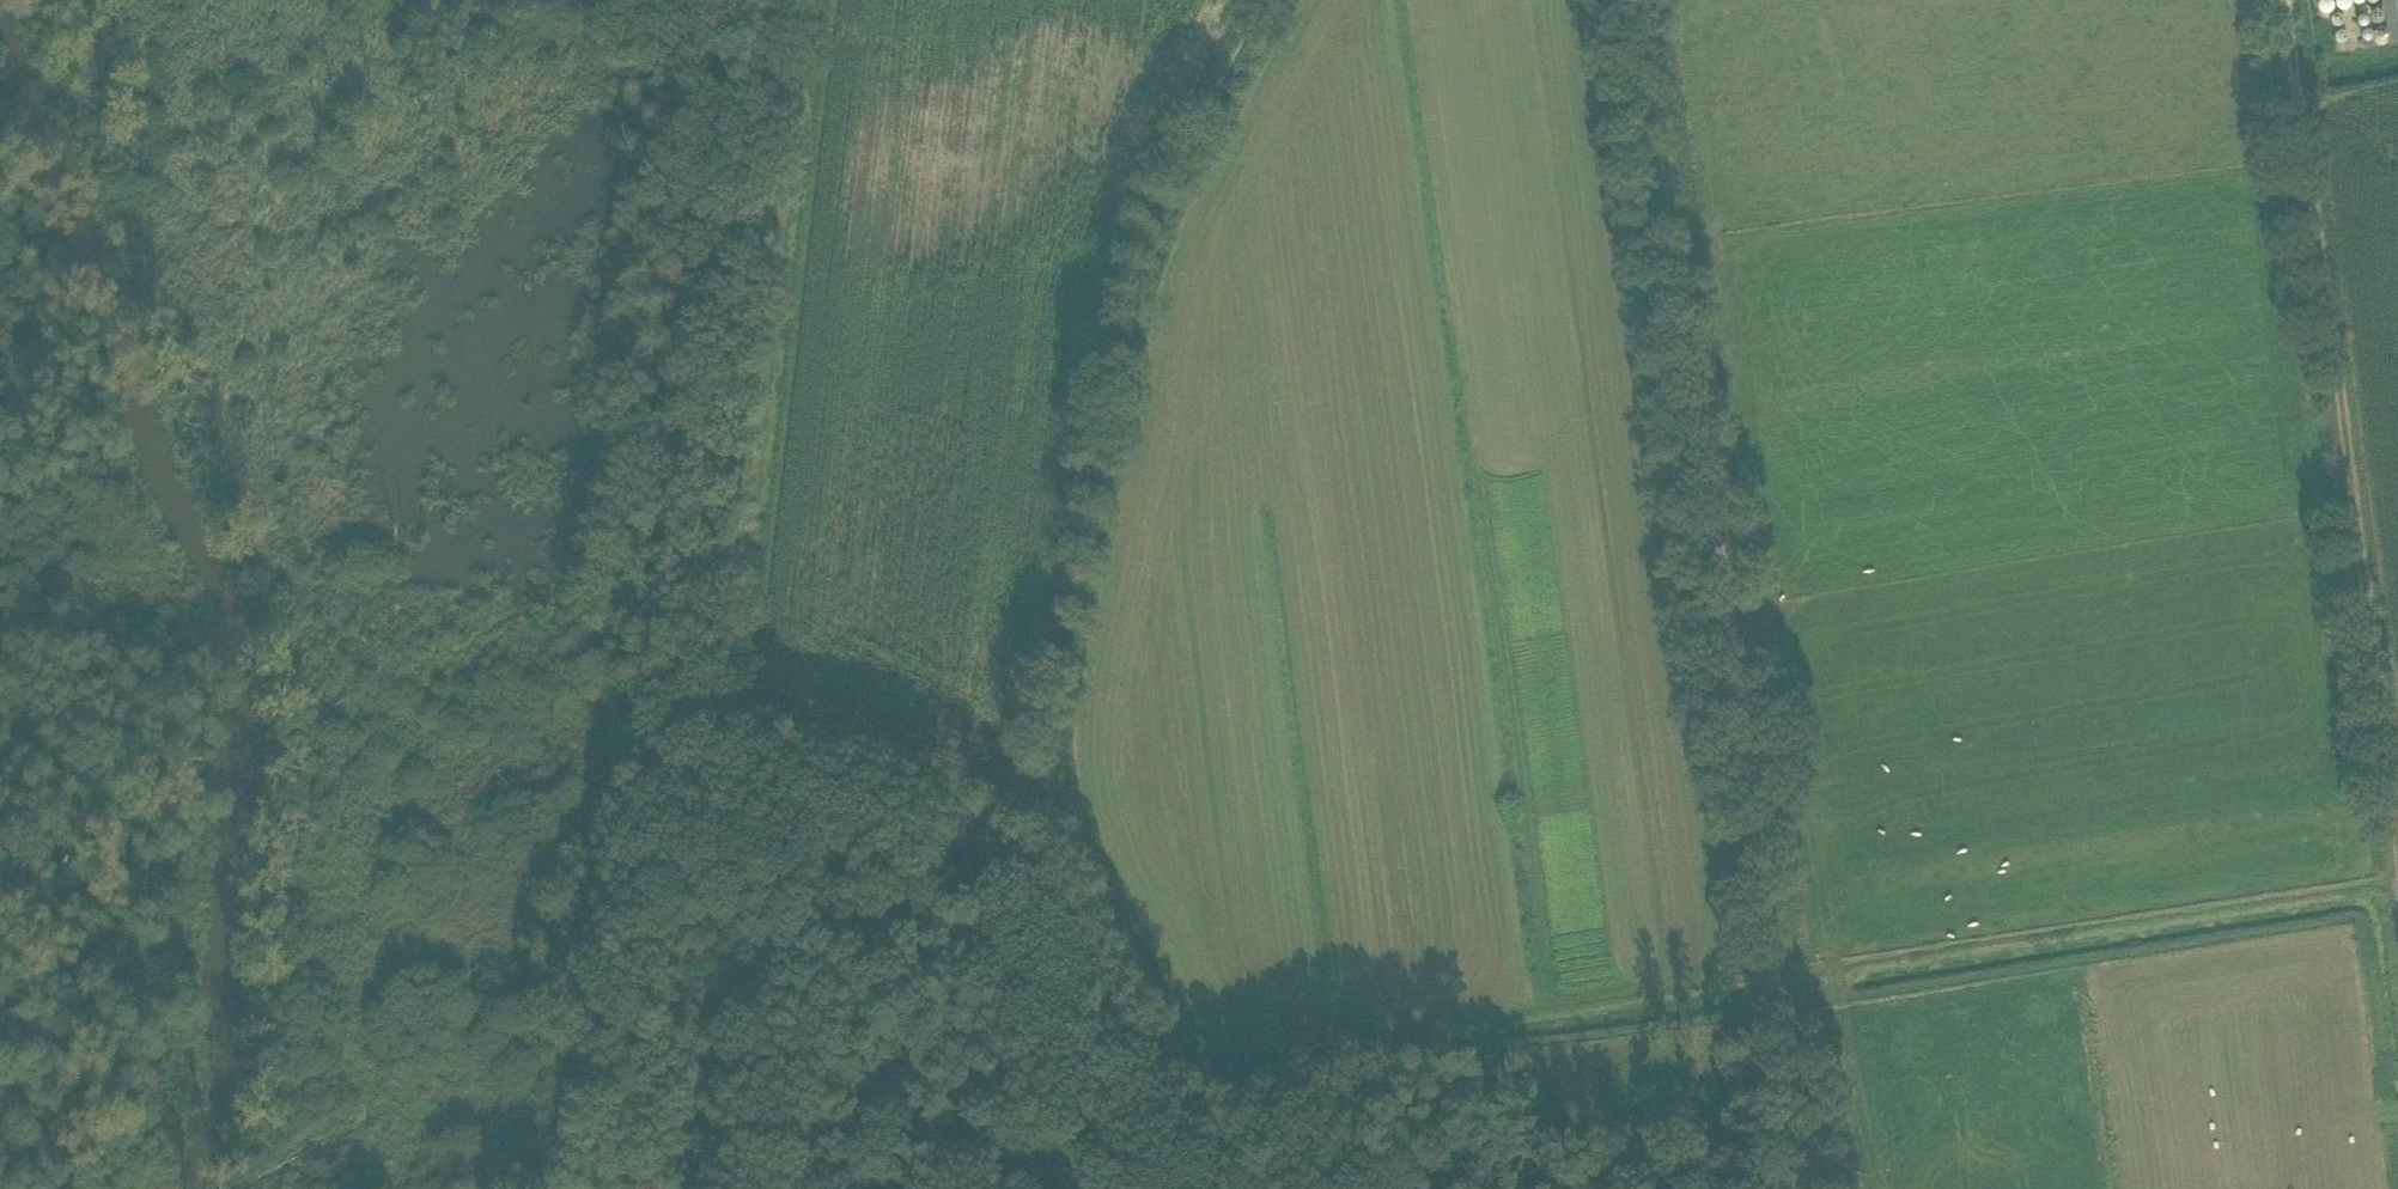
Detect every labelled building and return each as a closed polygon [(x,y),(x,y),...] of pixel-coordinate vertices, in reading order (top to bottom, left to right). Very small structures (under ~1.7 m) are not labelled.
[(2397,42),(2397,0),(2382,0),(2391,44),(2397,42)]
